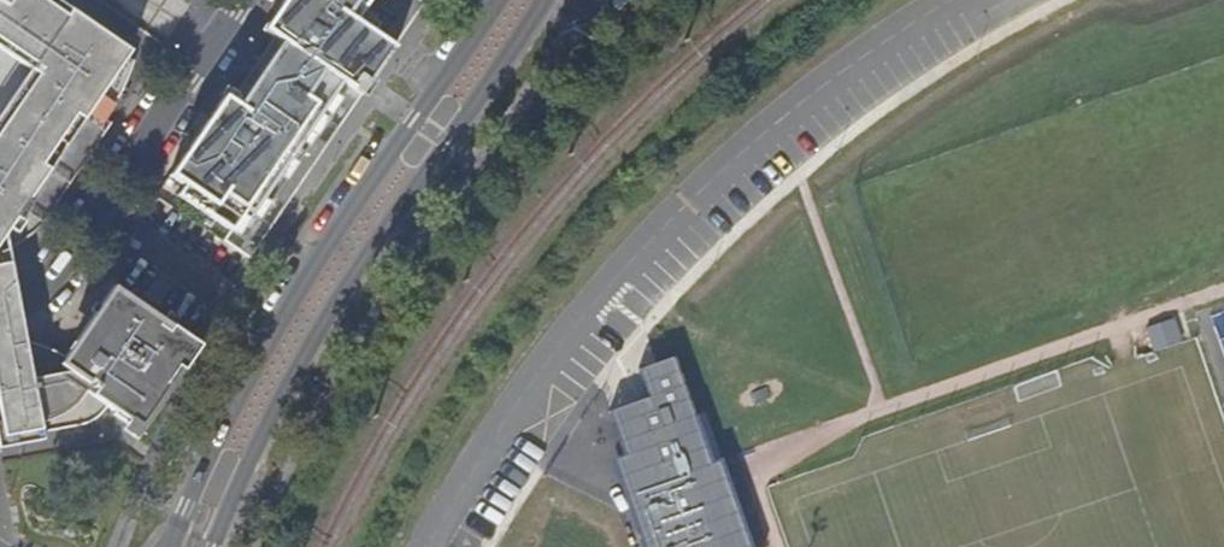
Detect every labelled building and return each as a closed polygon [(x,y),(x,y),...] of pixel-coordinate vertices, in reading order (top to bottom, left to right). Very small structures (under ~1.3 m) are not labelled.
[(198,350),(110,290),(62,362),(50,355),(35,349),(23,347),(22,342),(14,299),(6,256),(35,235),(59,202),(107,130),(101,126),(118,95),(131,67),(124,62),(128,56),(44,0),(0,0),(0,56),(27,74),(0,114),(0,454),(41,446),(41,438),(87,430),(105,412),(112,418),(110,420),(123,428),(137,438),(198,350)] [(420,8),(409,0),(291,0),(266,36),(287,50),(243,114),(223,100),(168,180),(183,190),(179,197),(231,232),(256,249),(420,8)] [(222,246),(247,263),(256,249),(231,232),(222,246)] [(651,367),(662,400),(621,414),(635,461),(620,464),(652,546),(762,546),(731,463),(721,469),(685,358),(651,367)]
